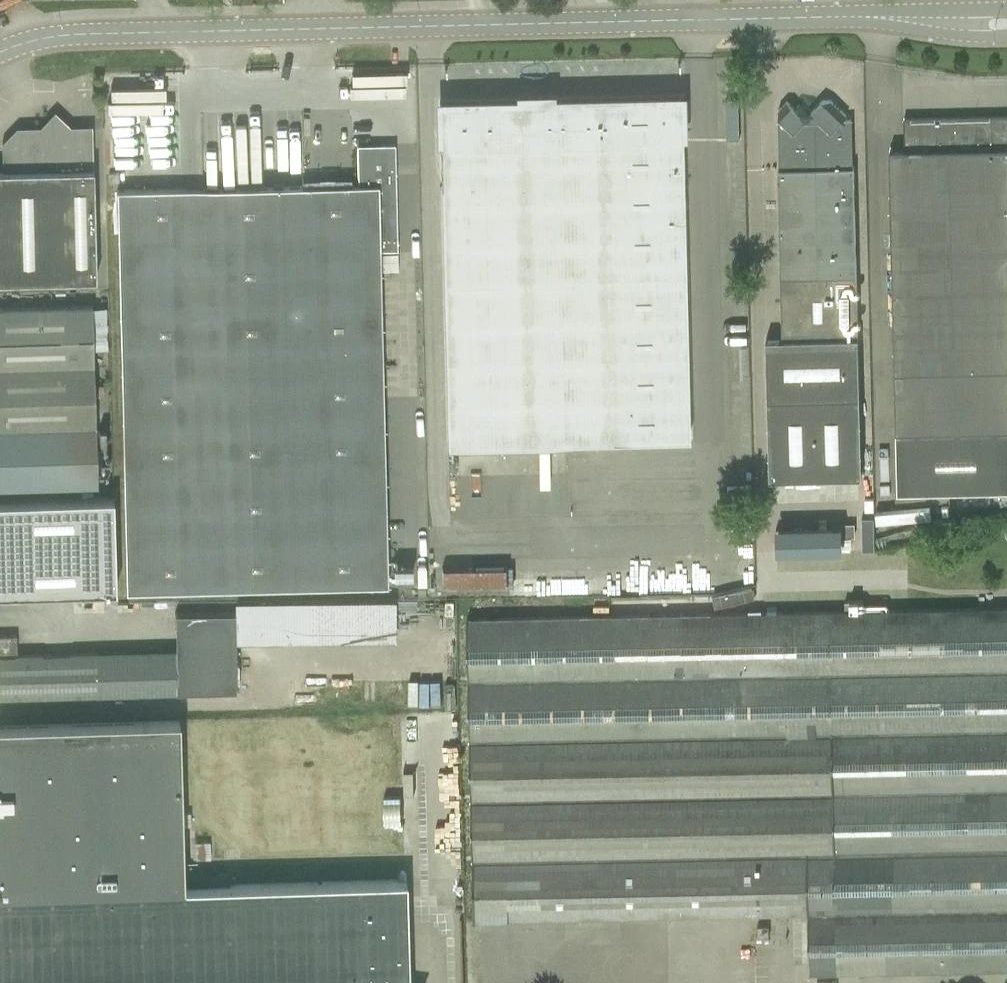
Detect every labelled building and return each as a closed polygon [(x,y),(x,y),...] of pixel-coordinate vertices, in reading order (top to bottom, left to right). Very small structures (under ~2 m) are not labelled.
[(447,444),(687,438),(680,98),(438,103),(439,123),(447,444)] [(738,99),(725,99),(726,126),(738,126),(738,99)] [(780,278),(782,338),(766,338),(770,478),(861,476),(856,276),(854,167),(852,167),(851,119),(842,119),(846,115),(830,100),(822,100),(805,118),(786,101),(778,109),(778,118),(782,121),(779,121),(780,169),(778,169),(780,278)] [(91,125),(70,126),(54,111),(40,126),(16,127),(1,142),(2,171),(0,171),(0,281),(95,279),(91,125)] [(904,118),(904,150),(889,151),(896,491),(1006,488),(1006,116),(904,118)] [(358,185),(117,191),(125,592),(387,586),(380,250),(397,250),(394,165),(394,145),(381,145),(381,149),(357,150),(358,185)] [(94,395),(91,305),(0,308),(0,489),(97,487),(94,395)] [(103,590),(115,590),(113,499),(0,502),(0,593),(103,590)] [(513,581),(512,564),(447,565),(447,583),(513,581)] [(863,610),(863,600),(845,601),(845,611),(467,619),(473,921),(808,913),(809,973),(1006,968),(1006,607),(863,610)] [(98,694),(98,693),(235,690),(233,613),(175,614),(176,653),(97,655),(97,653),(25,655),(16,656),(16,635),(0,635),(0,697),(98,694)] [(416,680),(330,679),(329,704),(415,705),(416,680)] [(178,721),(0,725),(0,982),(408,982),(405,880),(456,878),(451,713),(178,721)]
